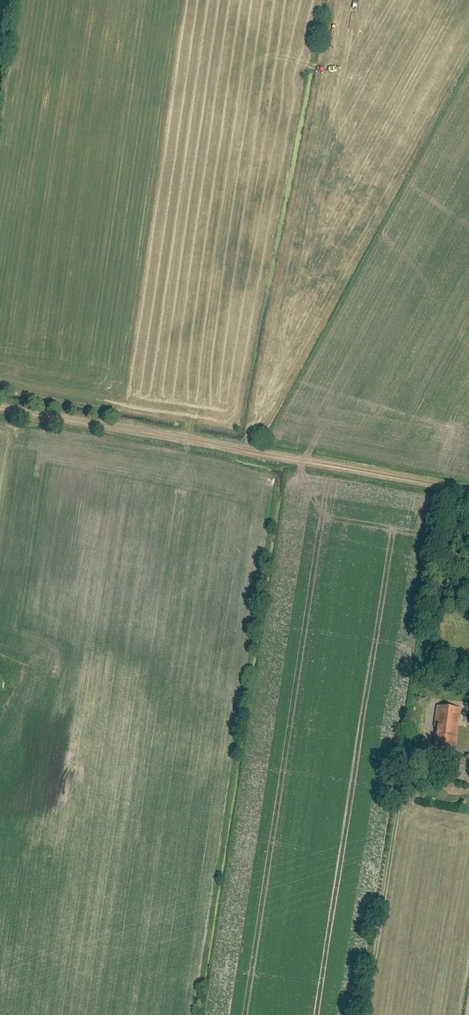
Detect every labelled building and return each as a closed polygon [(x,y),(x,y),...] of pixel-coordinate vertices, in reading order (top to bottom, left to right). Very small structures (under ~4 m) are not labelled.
[(442,731),(439,755),(456,757),(462,713),(440,710),(437,730),(442,731)]
